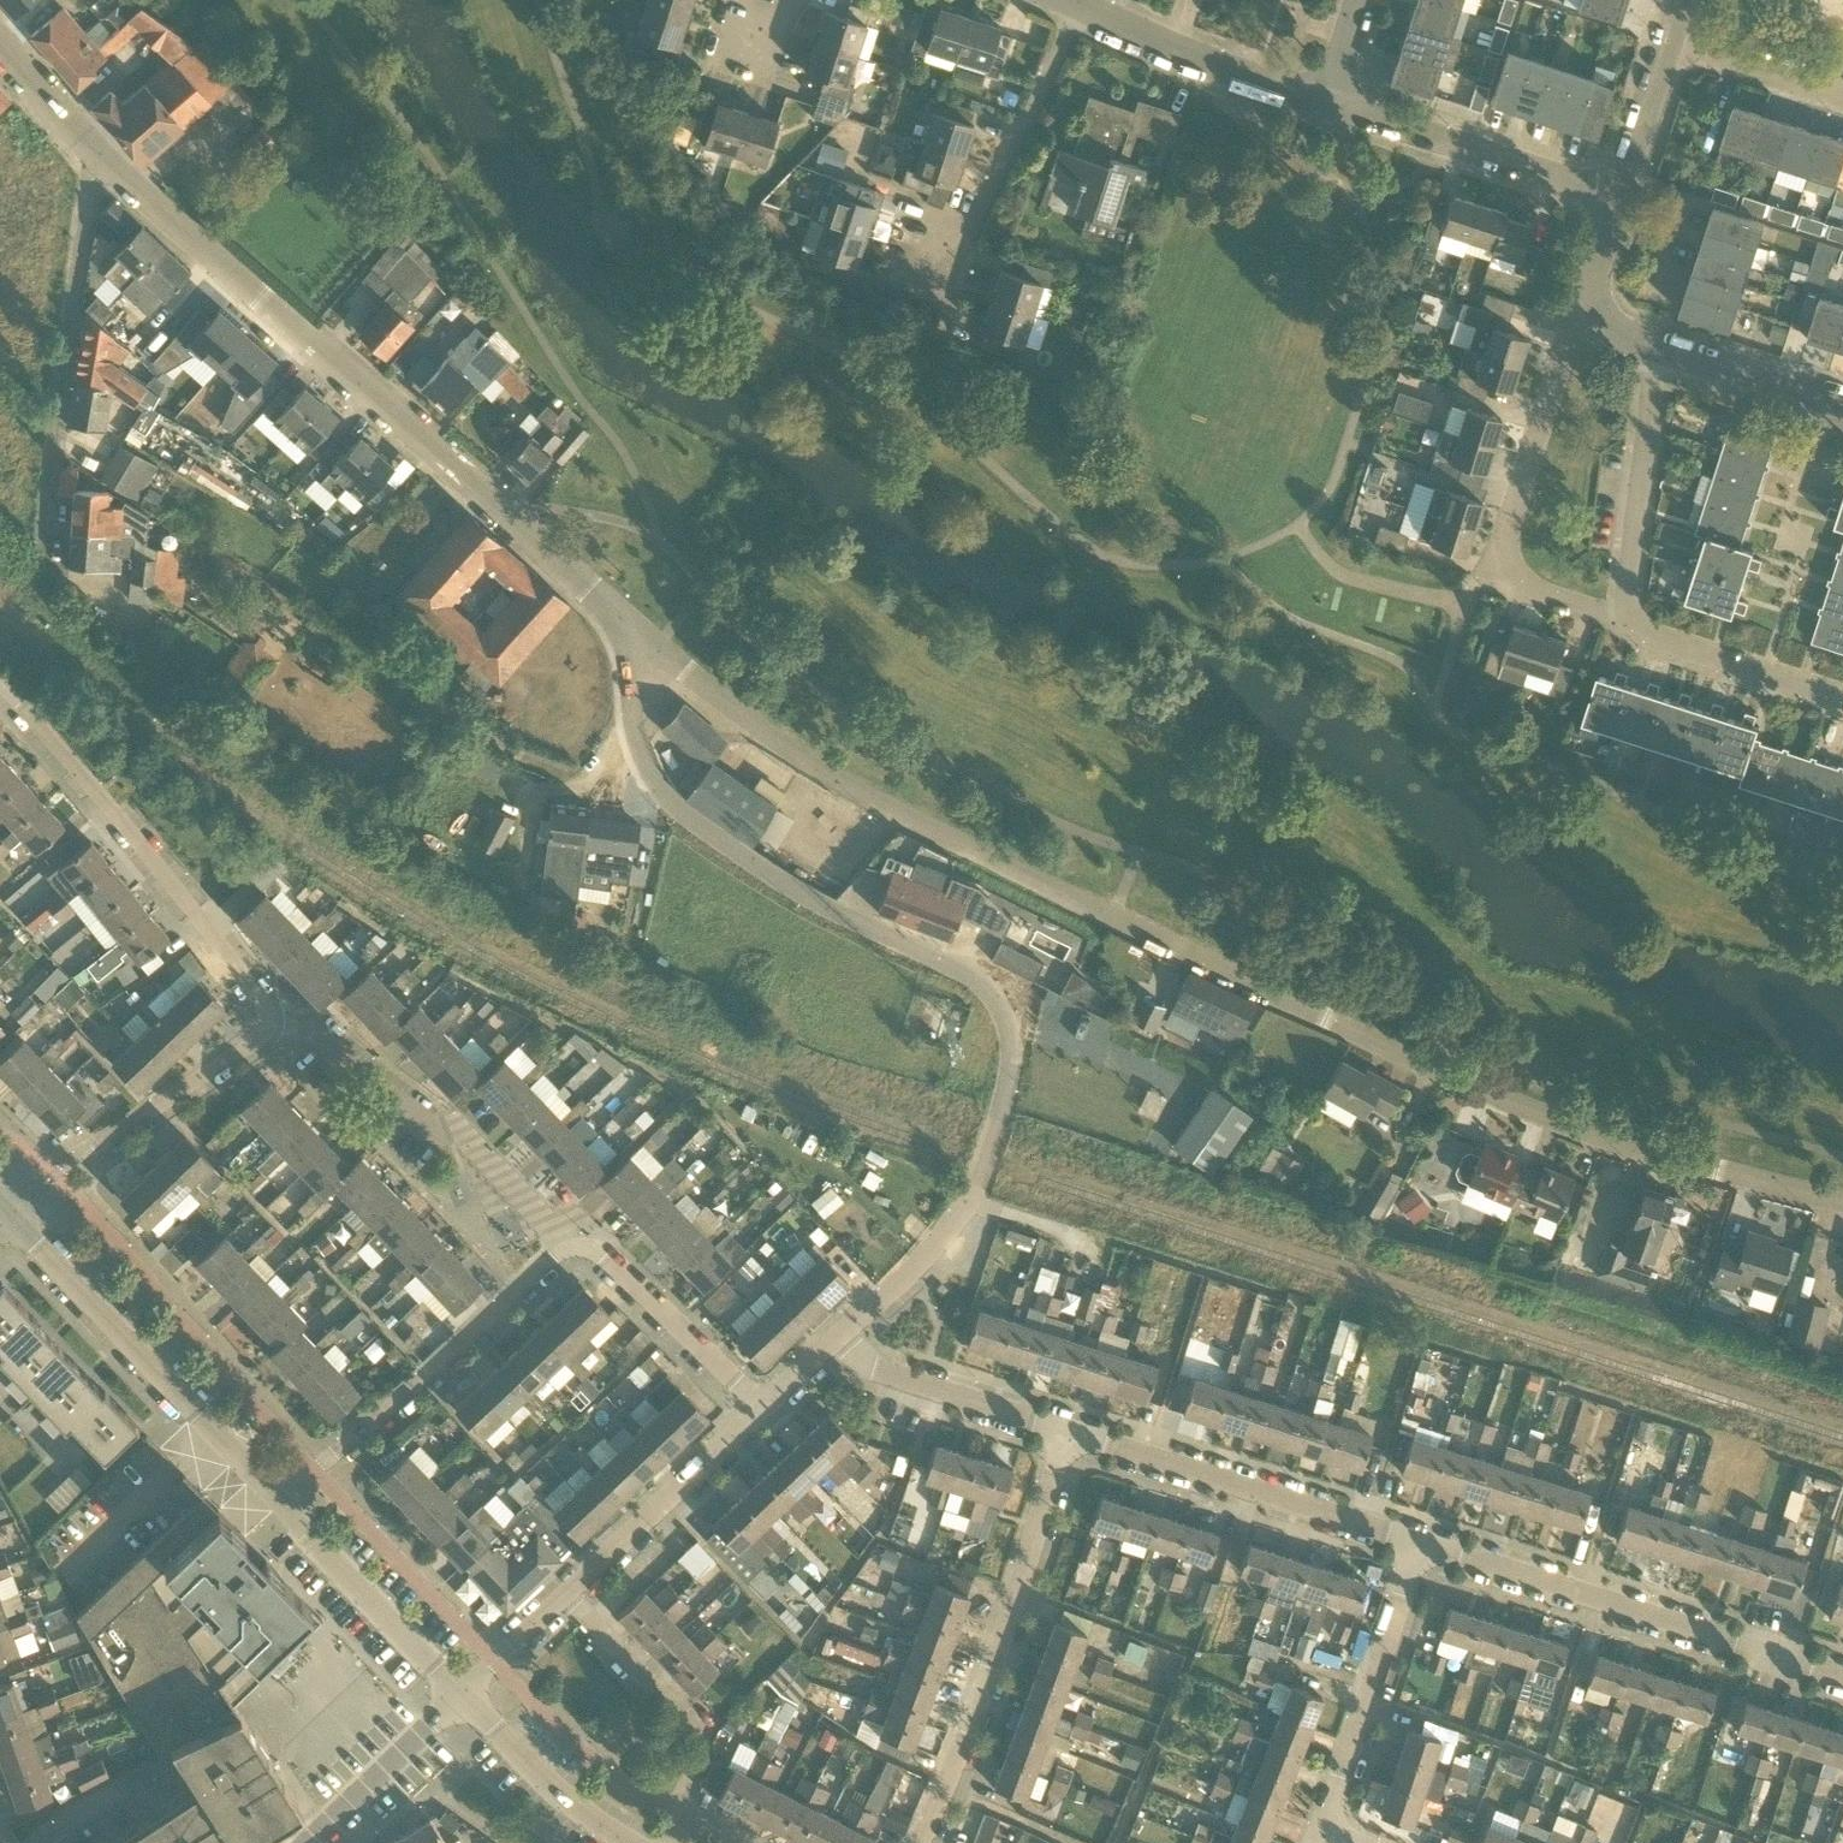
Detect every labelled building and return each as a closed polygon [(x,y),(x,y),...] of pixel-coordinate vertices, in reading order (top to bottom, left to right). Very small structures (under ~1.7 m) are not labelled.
[(15,16),(33,0),(0,0),(15,16)] [(142,6),(134,0),(128,0),(110,17),(121,29),(130,21),(128,19),(142,6)] [(688,17),(693,0),(648,0),(647,3),(688,17)] [(1460,8),(1435,0),(1417,0),(1409,24),(1450,37),(1460,8)] [(1516,0),(1504,0),(1498,20),(1510,24),(1518,1),(1516,0)] [(1626,0),(1581,0),(1578,9),(1619,22),(1626,0)] [(678,48),(688,17),(647,3),(637,34),(630,31),(625,46),(654,55),(659,41),(678,48)] [(816,41),(857,55),(867,25),(874,28),(878,13),(850,4),(845,18),(826,12),(816,41)] [(234,84),(210,61),(194,46),(181,33),(142,6),(128,19),(130,21),(121,29),(100,48),(107,57),(130,36),(139,29),(147,36),(144,37),(158,49),(159,49),(172,61),(159,73),(123,104),(112,90),(93,107),(142,163),(234,84)] [(53,60),(85,33),(64,7),(31,35),(53,60)] [(957,59),(970,17),(940,8),(939,12),(925,7),(911,52),(925,56),(928,50),(957,59)] [(999,33),(1001,27),(970,17),(957,59),(987,69),(985,75),(999,80),(1013,37),(999,33)] [(1461,40),(1450,37),(1409,24),(1400,52),(1441,66),(1441,65),(1452,69),(1461,40)] [(1477,45),(1488,49),(1501,53),(1508,29),(1496,25),(1491,39),(1480,36),(1477,45)] [(100,48),(99,49),(85,33),(53,60),(77,88),(96,72),(93,70),(107,57),(100,48)] [(848,84),(857,55),(816,41),(806,71),(825,78),(821,91),(850,100),(854,87),(848,84)] [(1432,95),(1441,66),(1400,52),(1390,83),(1432,95)] [(1529,59),(1509,53),(1509,52),(1508,52),(1492,103),(1513,110),(1529,59)] [(1499,58),(1486,54),(1479,78),(1491,82),(1499,58)] [(1550,66),(1529,59),(1513,110),(1534,117),(1550,66)] [(80,90),(90,100),(120,70),(110,60),(80,90)] [(1571,72),(1551,66),(1550,66),(1534,117),(1554,123),(1571,72)] [(1591,79),(1571,72),(1554,123),(1575,130),(1591,79)] [(1591,79),(1575,130),(1596,137),(1613,85),(1611,85),(1611,86),(1591,79)] [(1469,107),(1482,111),(1489,88),(1477,84),(1469,107)] [(11,100),(0,87),(0,109),(11,100)] [(845,116),(850,100),(821,91),(812,117),(835,125),(845,116)] [(924,142),(965,155),(975,126),(970,124),(975,110),(931,96),(926,110),(933,113),(924,142)] [(1073,154),(1145,178),(1147,169),(1113,158),(1124,123),(1130,125),(1134,113),(1117,107),(1115,114),(1100,109),(1103,101),(1089,96),(1081,122),(1083,123),(1073,154)] [(735,154),(749,113),(718,103),(712,122),(698,118),(689,146),(703,151),(705,144),(735,154)] [(1752,157),(1765,115),(1735,105),(1722,147),(1752,157)] [(1164,109),(1154,139),(1171,145),(1181,114),(1179,113),(1178,115),(1165,111),(1165,110),(1164,109)] [(749,113),(735,154),(765,164),(778,122),(749,113)] [(1781,166),(1794,124),(1765,115),(1752,157),(1781,166)] [(252,172),(286,138),(269,120),(234,154),(252,172)] [(1810,175),(1823,134),(1794,124),(1781,166),(1810,175)] [(1842,172),(1842,140),(1823,134),(1810,175),(1839,185),(1842,172)] [(883,136),(874,166),(892,171),(901,141),(883,136)] [(924,142),(923,143),(906,137),(902,149),(919,155),(914,172),(907,169),(902,184),(930,193),(927,202),(942,208),(950,184),(955,186),(965,155),(924,142)] [(842,173),(849,148),(822,140),(815,165),(842,173)] [(1143,183),(1145,178),(1073,154),(1073,156),(1058,151),(1040,207),(1046,209),(1057,174),(1077,181),(1077,182),(1083,184),(1074,211),(1087,216),(1080,237),(1126,252),(1133,231),(1114,224),(1129,179),(1143,183)] [(1839,185),(1835,199),(1842,201),(1842,172),(1839,185)] [(832,176),(831,177),(818,173),(814,187),(833,193),(824,222),(865,235),(875,206),(870,205),(875,191),(832,176)] [(1717,187),(1713,199),(1736,207),(1740,194),(1717,187)] [(1468,239),(1479,204),(1453,196),(1446,217),(1432,213),(1423,242),(1438,247),(1463,255),(1469,239),(1468,239)] [(1745,196),(1741,208),(1765,216),(1769,203),(1745,196)] [(126,288),(164,246),(142,225),(115,199),(101,214),(128,239),(100,269),(122,291),(126,288)] [(1479,204),(1468,239),(1469,239),(1493,247),(1494,248),(1504,217),(1506,218),(1507,213),(1479,204)] [(1774,205),(1770,217),(1793,225),(1797,213),(1774,205)] [(1708,229),(1759,245),(1765,225),(1766,225),(1766,224),(1715,207),(1708,229)] [(1803,214),(1799,227),(1822,234),(1826,222),(1803,214)] [(1494,248),(1493,247),(1491,252),(1518,260),(1515,271),(1530,276),(1539,247),(1525,243),(1531,226),(1506,218),(1504,217),(1494,248)] [(814,252),(807,250),(803,264),(845,278),(850,264),(855,266),(865,235),(824,222),(814,252)] [(1829,237),(1842,241),(1842,227),(1833,224),(1829,237)] [(1701,249),(1752,266),(1759,245),(1708,229),(1701,249)] [(441,267),(409,236),(403,230),(371,270),(393,290),(382,302),(386,306),(361,334),(386,356),(423,314),(410,303),(441,267)] [(1811,269),(1827,274),(1832,259),(1840,262),(1842,252),(1842,249),(1819,242),(1812,264),(1811,269)] [(165,299),(191,271),(164,246),(126,288),(141,302),(153,288),(165,299)] [(1694,270),(1745,286),(1752,266),(1701,249),(1694,270)] [(1790,278),(1806,283),(1811,269),(1812,264),(1795,259),(1790,278)] [(991,301),(1033,315),(1042,285),(1049,287),(1054,272),(1025,263),(1020,277),(1001,271),(991,301)] [(1688,290),(1739,307),(1745,286),(1694,270),(1688,290)] [(1681,312),(1732,328),(1733,327),(1732,327),(1739,307),(1688,290),(1681,312)] [(1482,308),(1511,318),(1515,303),(1486,294),(1482,308)] [(135,311),(126,322),(97,296),(85,311),(87,312),(114,337),(127,346),(131,351),(151,325),(135,311)] [(1842,333),(1842,304),(1822,297),(1808,339),(1838,349),(1842,333)] [(1023,344),(1033,315),(991,301),(982,331),(986,332),(982,346),(1026,361),(1030,346),(1023,344)] [(1506,332),(1511,318),(1482,308),(1469,349),(1485,354),(1484,354),(1519,366),(1528,339),(1506,332)] [(200,309),(153,362),(164,373),(198,352),(218,369),(247,336),(219,311),(212,320),(200,309)] [(120,365),(131,351),(127,346),(114,337),(87,312),(80,353),(110,358),(120,365)] [(1417,318),(1413,328),(1428,333),(1431,323),(1417,318)] [(483,391),(505,369),(513,360),(478,323),(421,387),(448,411),(473,382),(483,391)] [(247,336),(218,369),(238,386),(222,423),(234,433),(280,380),(268,369),(275,361),(247,336)] [(110,358),(80,353),(75,383),(111,388),(116,392),(115,394),(133,407),(147,388),(157,395),(164,385),(153,375),(146,385),(120,366),(120,365),(110,358)] [(1511,392),(1519,366),(1484,354),(1476,380),(1461,375),(1456,390),(1485,399),(1489,385),(1511,392)] [(529,390),(505,369),(483,391),(488,395),(500,382),(520,400),(529,390)] [(68,425),(104,431),(110,396),(115,397),(115,394),(116,392),(111,388),(75,383),(68,425)] [(291,438),(321,402),(304,387),(294,398),(283,388),(263,412),(274,422),(273,422),(291,438)] [(1459,435),(1493,446),(1502,419),(1481,412),(1485,399),(1456,390),(1451,405),(1443,430),(1459,435)] [(1411,400),(1397,396),(1393,409),(1406,413),(1411,400)] [(319,462),(340,438),(329,428),(339,417),(321,402),(291,438),(308,453),(308,452),(319,462)] [(567,404),(559,413),(549,404),(537,418),(530,412),(519,425),(532,436),(508,463),(528,481),(552,453),(563,463),(590,433),(579,423),(583,418),(567,404)] [(1769,463),(1778,435),(1733,420),(1724,449),(1769,463)] [(132,427),(126,438),(139,446),(146,436),(132,427)] [(1485,473),(1493,446),(1459,435),(1443,430),(1430,470),(1459,479),(1463,466),(1485,473)] [(338,497),(378,452),(360,437),(350,448),(340,438),(319,462),(310,472),(338,497)] [(138,502),(157,469),(121,449),(103,482),(138,502)] [(1760,491),(1769,463),(1724,449),(1715,477),(1760,491)] [(370,507),(375,511),(396,488),(385,478),(395,467),(378,452),(338,497),(355,512),(364,503),(370,508),(370,507)] [(1367,480),(1381,484),(1386,468),(1372,464),(1367,480)] [(183,465),(179,473),(187,478),(192,471),(183,465)] [(245,513),(251,505),(253,502),(194,467),(192,471),(187,478),(245,513)] [(1430,470),(1430,471),(1419,467),(1415,481),(1434,487),(1426,513),(1474,529),(1483,502),(1455,493),(1459,479),(1430,470)] [(280,493),(253,476),(248,483),(275,501),(280,493)] [(1750,520),(1760,491),(1715,477),(1706,505),(1750,520)] [(108,493),(75,490),(75,496),(72,531),(116,535),(137,537),(136,556),(158,559),(156,583),(154,592),(174,602),(176,576),(179,552),(158,549),(147,544),(149,515),(125,501),(121,508),(107,507),(108,493)] [(1842,528),(1842,503),(1841,509),(1831,506),(1827,517),(1837,520),(1835,526),(1842,528)] [(1696,533),(1707,537),(1741,548),(1742,547),(1750,520),(1706,505),(1696,533)] [(1466,555),(1474,529),(1426,513),(1418,539),(1432,544),(1431,544),(1466,555)] [(388,607),(462,673),(473,659),(500,682),(569,603),(502,544),(469,515),(388,607)] [(332,526),(322,533),(331,545),(341,538),(332,526)] [(1375,541),(1404,551),(1409,535),(1380,526),(1375,541)] [(122,557),(134,558),(135,556),(136,556),(137,537),(116,535),(72,531),(70,567),(120,572),(122,557)] [(1755,551),(1742,547),(1741,548),(1707,537),(1702,551),(1706,553),(1701,569),(1697,568),(1697,569),(1744,584),(1749,568),(1760,571),(1763,560),(1753,557),(1755,551)] [(134,558),(129,601),(153,604),(154,592),(156,583),(158,559),(136,556),(135,556),(134,558)] [(1840,557),(1831,585),(1842,589),(1842,558),(1840,557)] [(1695,587),(1691,586),(1686,601),(1734,617),(1736,611),(1746,614),(1750,603),(1739,600),(1744,584),(1697,569),(1700,570),(1695,587)] [(1831,585),(1822,614),(1842,621),(1842,589),(1831,585)] [(1822,614),(1813,642),(1842,652),(1842,621),(1822,614)] [(1531,669),(1542,634),(1515,625),(1508,647),(1494,642),(1485,671),(1500,676),(1525,683),(1530,668),(1531,669)] [(1542,634),(1531,669),(1556,677),(1551,692),(1566,697),(1575,668),(1562,664),(1569,642),(1542,634)] [(1623,731),(1637,688),(1626,685),(1630,674),(1618,671),(1615,681),(1598,676),(1583,723),(1585,724),(1586,720),(1602,725),(1601,729),(1617,734),(1618,730),(1623,731)] [(1650,740),(1655,742),(1669,699),(1658,695),(1662,685),(1650,681),(1647,692),(1637,688),(1623,731),(1634,735),(1633,739),(1649,744),(1650,740)] [(1679,702),(1669,699),(1655,742),(1666,746),(1665,749),(1681,754),(1682,751),(1687,752),(1701,709),(1691,705),(1694,695),(1682,691),(1679,702)] [(1712,769),(1716,770),(1733,719),(1722,716),(1726,705),(1714,702),(1711,712),(1701,709),(1687,752),(1698,756),(1697,760),(1713,765),(1712,769)] [(708,768),(706,767),(728,741),(683,703),(661,728),(697,759),(679,784),(691,792),(685,799),(752,845),(753,846),(757,839),(776,808),(777,807),(776,806),(785,794),(762,778),(753,790),(712,762),(708,768)] [(1733,719),(1716,770),(1728,774),(1729,770),(1743,775),(1756,741),(1760,728),(1754,726),(1758,716),(1747,712),(1743,722),(1733,719)] [(1768,794),(1784,750),(1756,741),(1743,775),(1740,785),(1768,794)] [(1796,803),(1812,759),(1784,750),(1768,794),(1796,803)] [(23,780),(2,757),(0,759),(0,801),(23,780)] [(1824,812),(1840,768),(1812,759),(1796,803),(1824,812)] [(1840,768),(1824,812),(1842,818),(1842,769),(1840,768)] [(44,803),(23,780),(0,801),(0,812),(15,829),(44,803)] [(65,826),(44,803),(15,829),(4,840),(0,843),(0,860),(12,849),(24,839),(36,852),(65,826)] [(590,827),(590,818),(591,808),(552,803),(548,841),(560,843),(558,859),(578,862),(576,884),(579,884),(582,885),(586,861),(590,827)] [(478,845),(494,854),(513,819),(496,810),(478,845)] [(613,885),(629,888),(640,824),(590,818),(590,827),(586,861),(582,885),(579,884),(576,901),(610,906),(613,885)] [(48,876),(60,891),(68,901),(81,890),(111,865),(92,841),(48,876)] [(273,880),(287,867),(275,854),(250,879),(265,895),(238,920),(259,942),(287,914),(297,905),(273,880)] [(908,876),(912,866),(886,856),(881,870),(893,874),(878,912),(899,920),(902,914),(904,914),(906,910),(912,912),(919,894),(905,889),(910,877),(908,876)] [(911,877),(910,877),(905,889),(919,894),(912,912),(906,910),(904,914),(902,914),(899,920),(922,929),(928,914),(933,915),(938,902),(941,904),(953,877),(917,864),(911,877)] [(101,914),(131,890),(111,865),(81,890),(101,914)] [(922,929),(951,940),(961,916),(1003,938),(1012,920),(980,887),(953,876),(953,877),(941,904),(938,902),(933,915),(928,914),(922,929)] [(87,926),(99,940),(107,949),(120,938),(150,914),(131,890),(101,914),(87,926)] [(24,920),(32,930),(68,901),(60,891),(24,920)] [(70,901),(54,913),(62,923),(77,910),(70,901)] [(323,912),(303,930),(287,914),(259,942),(279,963),(327,916),(323,912)] [(150,914),(120,938),(140,963),(170,938),(150,914)] [(299,984),(327,957),(311,941),(332,921),(327,916),(279,963),(299,984)] [(370,957),(381,947),(387,940),(376,933),(372,937),(361,948),(370,957)] [(1035,981),(1044,963),(1001,942),(992,959),(992,960),(1035,982),(1035,981)] [(107,949),(91,962),(99,972),(115,958),(107,949)] [(364,1018),(424,961),(417,955),(406,965),(408,967),(387,987),(371,969),(343,996),(364,1018)] [(396,996),(417,976),(418,978),(435,962),(429,956),(424,961),(364,1018),(385,1040),(392,1033),(391,1032),(412,1013),(412,1012),(396,996)] [(327,957),(299,984),(320,1005),(347,979),(327,957)] [(169,968),(179,979),(189,970),(179,960),(169,968)] [(1172,1012),(1238,1042),(1255,1004),(1189,974),(1172,1012)] [(1085,978),(1075,997),(1101,1010),(1106,998),(1085,978)] [(67,1011),(72,1006),(85,994),(72,980),(54,997),(67,1011)] [(177,1001),(203,1029),(225,1008),(198,980),(177,1001)] [(203,1029),(177,1001),(162,985),(145,1001),(140,996),(136,1000),(182,1049),(203,1029)] [(493,1006),(481,994),(470,1006),(483,1017),(493,1006)] [(23,1023),(40,1005),(30,996),(13,1014),(23,1023)] [(1166,1007),(1145,998),(1133,1024),(1155,1034),(1166,1007)] [(161,1070),(182,1049),(136,1000),(131,1005),(151,1026),(134,1042),(161,1070)] [(419,1005),(412,1012),(412,1013),(391,1032),(392,1033),(411,1053),(460,1007),(456,1003),(435,1023),(419,1005)] [(431,1075),(459,1048),(444,1032),(465,1012),(460,1007),(411,1053),(431,1075)] [(481,1063),(490,1055),(457,1020),(448,1029),(481,1063)] [(93,1041),(103,1052),(113,1043),(103,1032),(93,1041)] [(49,1066),(69,1046),(77,1039),(72,1033),(64,1041),(16,1088),(37,1109),(64,1082),(49,1066)] [(509,1043),(500,1033),(489,1044),(498,1053),(509,1043)] [(64,1041),(61,1037),(40,1057),(24,1039),(0,1062),(0,1071),(16,1088),(64,1041)] [(586,1040),(576,1051),(587,1062),(597,1051),(586,1040)] [(140,1090),(161,1070),(134,1042),(113,1062),(140,1090)] [(459,1048),(431,1075),(452,1096),(480,1070),(459,1048)] [(530,1086),(551,1066),(559,1059),(554,1054),(546,1061),(498,1108),(518,1129),(546,1102),(530,1086)] [(498,1108),(546,1061),(542,1057),(521,1077),(505,1059),(477,1086),(498,1108)] [(1136,1082),(1167,1094),(1159,1117),(1162,1118),(1168,1101),(1187,1108),(1192,1097),(1205,1101),(1211,1085),(1144,1060),(1136,1082)] [(1369,1106),(1388,1116),(1403,1089),(1384,1078),(1382,1083),(1342,1060),(1322,1095),(1363,1117),(1369,1106)] [(64,1082),(37,1109),(57,1131),(75,1114),(84,1124),(105,1104),(74,1072),(64,1082)] [(109,1072),(98,1082),(107,1091),(118,1081),(109,1072)] [(262,1130),(290,1104),(270,1083),(242,1109),(262,1130)] [(538,1150),(586,1103),(595,1095),(591,1090),(561,1118),(546,1102),(518,1129),(538,1150)] [(597,1133),(582,1116),(591,1108),(586,1103),(538,1150),(558,1171),(586,1144),(597,1133)] [(261,1171),(310,1125),(290,1104),(262,1130),(250,1141),(267,1158),(258,1167),(261,1171)] [(1199,1107),(1172,1145),(1214,1174),(1240,1136),(1199,1107)] [(645,1129),(636,1120),(625,1130),(634,1139),(645,1129)] [(302,1172),(330,1146),(310,1125),(261,1171),(267,1176),(287,1157),(302,1172)] [(226,1142),(217,1133),(206,1143),(215,1153),(226,1142)] [(164,1157),(211,1206),(215,1202),(205,1191),(222,1175),(213,1165),(186,1136),(164,1157)] [(660,1145),(651,1136),(640,1146),(649,1156),(660,1145)] [(1511,1205),(1527,1167),(1514,1162),(1517,1155),(1485,1143),(1469,1183),(1485,1190),(1484,1194),(1511,1205)] [(586,1144),(558,1171),(578,1192),(606,1166),(586,1144)] [(1282,1153),(1281,1154),(1265,1145),(1253,1166),(1270,1175),(1265,1186),(1293,1202),(1302,1187),(1293,1182),(1303,1165),(1282,1153)] [(333,1183),(350,1167),(330,1146),(302,1172),(318,1189),(298,1209),(302,1213),(323,1192),(333,1183)] [(623,1204),(651,1178),(630,1156),(602,1183),(623,1204)] [(206,1211),(211,1206),(164,1157),(143,1178),(170,1205),(186,1190),(206,1211)] [(350,1167),(333,1183),(338,1189),(354,1205),(382,1179),(361,1157),(350,1167)] [(687,1174),(678,1183),(662,1167),(651,1178),(623,1204),(643,1225),(691,1179),(687,1174)] [(1405,1179),(1398,1175),(1381,1167),(1360,1212),(1384,1223),(1387,1217),(1405,1179)] [(1540,1213),(1558,1221),(1575,1179),(1544,1167),(1541,1173),(1527,1167),(1511,1205),(1538,1217),(1540,1213)] [(148,1226),(170,1205),(143,1178),(122,1198),(148,1226)] [(353,1246),(402,1200),(382,1179),(354,1205),(343,1215),(357,1231),(347,1240),(353,1246)] [(691,1179),(643,1225),(663,1246),(691,1219),(675,1203),(696,1183),(691,1179)] [(770,1200),(780,1210),(793,1197),(782,1187),(775,1195),(770,1200)] [(1626,1252),(1653,1261),(1674,1197),(1644,1187),(1631,1227),(1623,1251),(1607,1246),(1597,1277),(1643,1291),(1648,1276),(1621,1267),(1626,1252)] [(1397,1204),(1413,1224),(1431,1210),(1415,1189),(1397,1204)] [(328,1197),(323,1192),(302,1213),(307,1218),(328,1197)] [(382,1258),(394,1247),(422,1221),(402,1200),(353,1246),(358,1250),(367,1241),(382,1258)] [(727,1216),(722,1221),(721,1220),(705,1234),(691,1219),(663,1246),(683,1267),(731,1221),(727,1216)] [(393,1288),(442,1242),(422,1221),(394,1247),(409,1263),(388,1283),(393,1288)] [(731,1221),(683,1267),(703,1289),(731,1262),(715,1245),(736,1225),(731,1221)] [(192,1228),(170,1248),(183,1263),(205,1242),(192,1228)] [(1726,1243),(1713,1282),(1732,1288),(1735,1279),(1777,1293),(1791,1249),(1773,1244),(1775,1240),(1748,1231),(1743,1248),(1726,1243)] [(197,1263),(217,1284),(266,1238),(262,1234),(241,1253),(225,1236),(197,1263)] [(266,1238),(217,1284),(238,1305),(266,1279),(250,1263),(271,1243),(266,1238)] [(801,1276),(827,1304),(849,1283),(823,1256),(827,1253),(816,1241),(807,1250),(817,1260),(801,1276)] [(434,1289),(462,1263),(442,1242),(393,1288),(397,1292),(418,1272),(434,1289)] [(434,1289),(453,1309),(454,1310),(482,1284),(462,1263),(434,1289)] [(1024,1325),(1014,1321),(1003,1355),(1028,1363),(1038,1329),(1043,1315),(1044,1311),(1049,1294),(1053,1295),(1060,1272),(1057,1271),(1041,1266),(1034,1289),(1039,1291),(1034,1307),(1030,1306),(1024,1325)] [(1068,1297),(1074,1274),(1063,1270),(1056,1294),(1068,1297)] [(774,1281),(765,1271),(760,1275),(806,1324),(827,1304),(801,1276),(784,1291),(774,1281)] [(258,1327),(307,1280),(302,1275),(281,1295),(266,1279),(238,1305),(258,1327)] [(785,1344),(806,1324),(760,1275),(755,1280),(775,1300),(758,1316),(785,1344)] [(299,1328),(300,1328),(306,1321),(290,1304),(311,1284),(307,1280),(258,1327),(278,1347),(271,1354),(299,1328)] [(739,1295),(725,1281),(704,1302),(717,1316),(739,1295)] [(1019,1303),(1024,1286),(1010,1282),(1005,1298),(1019,1303)] [(1108,1314),(1117,1287),(1102,1282),(1099,1292),(1085,1288),(1076,1317),(1090,1321),(1089,1326),(1103,1330),(1108,1314)] [(2,1353),(4,1354),(37,1323),(39,1322),(3,1285),(0,1288),(0,1350),(2,1353)] [(561,1308),(587,1336),(610,1315),(583,1287),(561,1308)] [(1063,1298),(1053,1295),(1049,1294),(1044,1311),(1058,1315),(1063,1298)] [(1798,1300),(1788,1340),(1818,1347),(1828,1308),(1798,1300)] [(596,1346),(587,1336),(561,1308),(540,1328),(586,1377),(592,1372),(581,1361),(596,1346)] [(342,1328),(358,1343),(375,1325),(359,1310),(342,1328)] [(1003,1355),(1014,1321),(978,1310),(968,1344),(1003,1355)] [(1118,1316),(1110,1314),(1108,1314),(1103,1330),(1114,1333),(1118,1316)] [(1057,1373),(1068,1338),(1072,1324),(1043,1315),(1038,1329),(1028,1363),(1057,1373)] [(764,1365),(785,1344),(758,1316),(737,1337),(764,1365)] [(1364,1326),(1343,1320),(1341,1319),(1322,1380),(1324,1381),(1319,1397),(1313,1416),(1302,1450),(1331,1460),(1342,1425),(1327,1421),(1333,1402),(1329,1400),(1337,1375),(1341,1377),(1347,1358),(1353,1360),(1364,1326)] [(1134,1321),(1129,1338),(1142,1342),(1147,1326),(1134,1321)] [(71,1425),(104,1393),(103,1392),(37,1323),(4,1354),(2,1353),(0,1355),(0,1360),(66,1429),(67,1429),(71,1425)] [(292,1376),(340,1329),(336,1325),(315,1344),(300,1328),(299,1328),(271,1354),(292,1376)] [(582,1381),(586,1377),(540,1328),(519,1348),(546,1376),(563,1360),(582,1381)] [(312,1397),(340,1370),(324,1354),(345,1334),(340,1329),(292,1376),(312,1397)] [(1096,1347),(1097,1348),(1086,1382),(1116,1392),(1127,1357),(1124,1356),(1129,1338),(1101,1330),(1096,1347)] [(424,1340),(415,1331),(404,1341),(413,1350),(424,1340)] [(1281,1368),(1291,1336),(1277,1331),(1271,1349),(1262,1380),(1261,1381),(1273,1385),(1279,1367),(1281,1368)] [(632,1338),(623,1347),(633,1358),(642,1349),(632,1338)] [(1086,1382),(1097,1348),(1096,1347),(1068,1338),(1057,1373),(1086,1382)] [(1262,1380),(1271,1349),(1259,1345),(1255,1359),(1249,1376),(1262,1380)] [(397,1347),(386,1358),(395,1367),(406,1357),(397,1347)] [(530,1391),(546,1376),(519,1348),(498,1368),(544,1417),(550,1412),(530,1391)] [(1220,1367),(1233,1371),(1235,1371),(1240,1355),(1225,1350),(1220,1367)] [(640,1365),(650,1375),(659,1367),(649,1356),(640,1365)] [(1127,1357),(1116,1392),(1146,1401),(1157,1367),(1127,1357)] [(541,1421),(544,1417),(498,1368),(477,1388),(504,1416),(521,1400),(541,1421)] [(340,1370),(312,1397),(332,1418),(360,1392),(340,1370)] [(672,1425),(685,1439),(708,1418),(681,1390),(667,1375),(645,1396),(659,1411),(672,1425)] [(1324,1381),(1322,1380),(1310,1377),(1305,1393),(1319,1397),(1324,1381)] [(1355,1377),(1351,1390),(1361,1393),(1365,1380),(1355,1377)] [(1213,1423),(1224,1388),(1194,1378),(1183,1413),(1213,1423)] [(483,1436),(504,1416),(477,1388),(456,1408),(483,1436)] [(1243,1432),(1254,1398),(1228,1389),(1224,1388),(1213,1423),(1243,1432)] [(1363,1394),(1361,1393),(1351,1390),(1345,1406),(1358,1410),(1363,1394)] [(104,1391),(103,1392),(104,1393),(71,1425),(105,1460),(140,1427),(104,1391)] [(1416,1420),(1423,1397),(1410,1393),(1403,1416),(1416,1420)] [(1283,1407),(1256,1398),(1254,1398),(1243,1432),(1272,1441),(1283,1407)] [(672,1425),(659,1411),(643,1426),(623,1406),(618,1410),(651,1445),(664,1459),(685,1439),(672,1425)] [(1302,1450),(1313,1416),(1296,1411),(1283,1407),(1272,1441),(1302,1450)] [(643,1479),(664,1459),(651,1445),(618,1410),(614,1414),(634,1435),(617,1451),(630,1464),(643,1479)] [(1443,1410),(1438,1426),(1453,1430),(1458,1414),(1443,1410)] [(810,1433),(849,1474),(860,1464),(845,1448),(854,1439),(830,1414),(810,1433)] [(438,1425),(447,1434),(458,1424),(449,1415),(438,1425)] [(1480,1439),(1484,1423),(1473,1420),(1468,1435),(1480,1439)] [(1484,1423),(1480,1439),(1491,1442),(1496,1426),(1484,1423)] [(1342,1425),(1331,1460),(1362,1469),(1373,1435),(1342,1425)] [(1431,1481),(1446,1435),(1418,1426),(1414,1440),(1412,1439),(1401,1472),(1431,1481)] [(839,1485),(849,1474),(810,1433),(791,1451),(815,1477),(823,1468),(839,1485)] [(1446,1449),(1450,1436),(1446,1435),(1431,1481),(1461,1491),(1471,1457),(1446,1449)] [(1524,1451),(1523,1453),(1535,1457),(1540,1440),(1528,1436),(1524,1451)] [(1547,1461),(1552,1444),(1540,1440),(1535,1457),(1547,1460),(1547,1461)] [(515,1470),(525,1461),(538,1449),(532,1443),(519,1455),(514,1451),(505,1459),(515,1470)] [(630,1464),(617,1451),(601,1466),(582,1445),(577,1450),(609,1484),(623,1499),(643,1479),(630,1464)] [(945,1508),(951,1487),(962,1454),(936,1445),(925,1478),(937,1482),(930,1504),(945,1508)] [(1563,1465),(1576,1469),(1581,1453),(1568,1449),(1563,1465)] [(602,1519),(623,1499),(609,1484),(577,1450),(572,1454),(592,1475),(575,1491),(588,1504),(602,1519)] [(806,1485),(815,1477),(791,1451),(772,1470),(811,1511),(822,1501),(806,1485)] [(401,1502),(429,1476),(408,1454),(380,1480),(401,1502)] [(970,1516),(987,1462),(962,1454),(951,1487),(963,1490),(956,1512),(970,1516)] [(1491,1500),(1501,1467),(1471,1457),(1461,1491),(1491,1500)] [(970,1516),(971,1516),(985,1519),(991,1499),(1003,1503),(1013,1470),(987,1462),(970,1516)] [(860,1464),(849,1474),(865,1490),(876,1480),(860,1464)] [(77,1467),(44,1498),(58,1513),(91,1482),(77,1467)] [(1520,1510),(1531,1476),(1501,1467),(1491,1500),(1520,1510)] [(800,1521),(811,1511),(772,1470),(752,1488),(776,1513),(784,1505),(800,1521)] [(421,1523),(470,1477),(465,1472),(444,1492),(429,1476),(401,1502),(421,1523)] [(527,1483),(538,1494),(547,1485),(537,1474),(527,1483)] [(1842,1489),(1842,1483),(1816,1474),(1813,1485),(1830,1490),(1823,1514),(1834,1517),(1842,1489)] [(187,1476),(185,1477),(176,1487),(193,1505),(204,1495),(187,1476)] [(1561,1485),(1556,1484),(1531,1476),(1520,1510),(1550,1519),(1561,1485)] [(441,1544),(469,1518),(453,1501),(474,1482),(470,1477),(421,1523),(441,1544)] [(1667,1498),(1672,1483),(1658,1478),(1653,1494),(1647,1512),(1628,1505),(1617,1540),(1646,1549),(1657,1515),(1662,1516),(1667,1498)] [(529,1502),(538,1494),(527,1483),(519,1491),(529,1502)] [(1561,1485),(1550,1519),(1580,1528),(1591,1494),(1561,1485)] [(768,1521),(776,1513),(752,1488),(733,1506),(773,1548),(783,1537),(768,1521)] [(1694,1508),(1699,1492),(1687,1488),(1682,1504),(1694,1508)] [(581,1539),(602,1519),(588,1504),(575,1491),(554,1511),(581,1539)] [(1699,1492),(1694,1508),(1705,1512),(1711,1496),(1699,1492)] [(303,1639),(323,1620),(312,1608),(266,1560),(260,1566),(240,1544),(246,1539),(204,1495),(193,1505),(77,1615),(144,1729),(160,1755),(173,1749),(243,1718),(235,1705),(303,1639)] [(1122,1534),(1130,1507),(1101,1497),(1092,1525),(1122,1534)] [(8,1515),(3,1500),(0,1501),(0,1517),(8,1515)] [(557,1558),(569,1548),(527,1504),(504,1526),(489,1539),(464,1564),(470,1571),(507,1609),(559,1560),(557,1558)] [(1750,1525),(1755,1509),(1743,1505),(1738,1521),(1750,1525)] [(762,1558),(773,1548),(733,1506),(713,1525),(737,1551),(746,1542),(762,1558)] [(1151,1543),(1160,1516),(1130,1507),(1122,1534),(1151,1543)] [(1755,1509),(1750,1525),(1762,1529),(1767,1512),(1755,1509)] [(1676,1559),(1687,1524),(1662,1516),(1657,1515),(1646,1549),(1676,1559)] [(1180,1553),(1189,1525),(1160,1516),(1151,1543),(1180,1553)] [(1777,1532),(1771,1551),(1746,1543),(1735,1578),(1765,1587),(1787,1518),(1782,1517),(1777,1532)] [(462,1566),(464,1564),(489,1539),(469,1518),(441,1544),(462,1566)] [(1787,1518),(1765,1587),(1795,1596),(1806,1562),(1790,1557),(1796,1538),(1791,1536),(1796,1521),(1787,1518)] [(1706,1568),(1717,1534),(1687,1524),(1676,1559),(1706,1568)] [(1189,1525),(1180,1553),(1210,1562),(1219,1535),(1189,1525)] [(1735,1578),(1746,1543),(1717,1534),(1706,1568),(1735,1578)] [(706,1571),(716,1561),(697,1541),(679,1558),(698,1578),(706,1571)] [(1097,1547),(1087,1543),(1086,1542),(1080,1558),(1091,1562),(1097,1547)] [(1269,1581),(1278,1554),(1249,1545),(1240,1572),(1269,1581)] [(877,1567),(893,1572),(899,1554),(884,1548),(877,1567)] [(1115,1552),(1110,1568),(1124,1572),(1129,1556),(1115,1552)] [(9,1564),(5,1553),(0,1554),(0,1567),(9,1564)] [(1299,1590),(1307,1563),(1278,1554),(1269,1581),(1299,1590)] [(1317,1634),(1328,1599),(1337,1572),(1307,1563),(1299,1590),(1313,1595),(1307,1613),(1311,1615),(1306,1630),(1317,1634)] [(13,1575),(9,1564),(0,1567),(0,1599),(1,1599),(19,1592),(13,1575)] [(1171,1587),(1175,1571),(1162,1567),(1155,1593),(1167,1596),(1169,1586),(1171,1587)] [(1175,1571),(1171,1587),(1182,1590),(1187,1574),(1175,1571)] [(1328,1599),(1358,1609),(1367,1582),(1337,1572),(1328,1599)] [(1195,1609),(1207,1613),(1217,1584),(1205,1580),(1195,1609)] [(932,1596),(912,1588),(893,1581),(888,1596),(905,1602),(959,1622),(969,1596),(936,1584),(932,1596)] [(805,1582),(793,1595),(813,1614),(825,1601),(805,1582)] [(1840,1583),(1829,1617),(1842,1622),(1842,1584),(1840,1583)] [(638,1635),(679,1595),(669,1585),(653,1600),(644,1591),(619,1615),(638,1635)] [(657,1654),(682,1630),(674,1622),(690,1606),(679,1595),(638,1635),(657,1654)] [(1260,1615),(1264,1600),(1252,1596),(1248,1612),(1260,1615)] [(7,1615),(1,1599),(0,1599),(0,1630),(29,1619),(43,1614),(39,1604),(7,1615)] [(1264,1600),(1260,1615),(1272,1619),(1277,1603),(1264,1600)] [(959,1622),(905,1602),(900,1616),(922,1624),(917,1635),(950,1647),(959,1622)] [(67,1607),(44,1615),(56,1648),(79,1639),(67,1607)] [(1470,1644),(1479,1617),(1449,1608),(1441,1635),(1470,1644)] [(756,1615),(741,1628),(751,1639),(766,1625),(756,1615)] [(1479,1617),(1470,1644),(1464,1665),(1465,1665),(1460,1679),(1472,1683),(1477,1669),(1493,1674),(1500,1654),(1508,1627),(1479,1617)] [(0,1630),(0,1663),(21,1655),(15,1637),(33,1631),(29,1619),(0,1630)] [(1046,1650),(1077,1661),(1087,1633),(1056,1622),(1046,1650)] [(1351,1627),(1350,1626),(1340,1622),(1334,1638),(1345,1642),(1351,1627)] [(675,1673),(716,1634),(706,1623),(690,1639),(682,1630),(657,1654),(675,1673)] [(1529,1663),(1538,1636),(1508,1627),(1500,1654),(1529,1663)] [(716,1634),(675,1673),(694,1693),(719,1669),(710,1660),(726,1645),(716,1634)] [(1301,1634),(1295,1656),(1309,1660),(1316,1638),(1301,1634)] [(888,1653),(839,1635),(834,1648),(892,1670),(902,1673),(899,1685),(931,1697),(940,1672),(888,1653)] [(940,1672),(950,1647),(917,1635),(914,1646),(893,1638),(888,1653),(940,1672)] [(1254,1636),(1248,1650),(1275,1660),(1281,1645),(1254,1636)] [(1538,1636),(1529,1663),(1523,1681),(1518,1698),(1529,1701),(1534,1685),(1553,1691),(1567,1646),(1538,1636)] [(824,1637),(819,1651),(829,1654),(833,1640),(830,1639),(824,1637)] [(1129,1640),(1123,1657),(1141,1664),(1147,1647),(1129,1640)] [(1340,1654),(1339,1654),(1319,1646),(1314,1661),(1335,1668),(1340,1654)] [(72,1655),(79,1682),(100,1677),(92,1649),(72,1655)] [(1066,1688),(1077,1661),(1046,1650),(1036,1677),(1066,1688)] [(1446,1657),(1435,1653),(1429,1669),(1441,1673),(1446,1657)] [(1618,1692),(1627,1665),(1597,1655),(1588,1682),(1618,1692)] [(1094,1668),(1110,1674),(1115,1662),(1099,1656),(1094,1668)] [(721,1792),(718,1798),(742,1810),(769,1760),(804,1691),(804,1692),(810,1680),(789,1658),(771,1675),(787,1691),(755,1753),(755,1752),(744,1772),(716,1758),(700,1789),(702,1789),(705,1784),(721,1792)] [(1643,1715),(1648,1701),(1656,1674),(1627,1665),(1618,1692),(1614,1706),(1636,1713),(1643,1715)] [(1105,1686),(1110,1674),(1094,1668),(1090,1680),(1105,1686)] [(1259,1672),(1254,1683),(1271,1690),(1275,1678),(1259,1672)] [(1677,1710),(1686,1683),(1656,1674),(1648,1701),(1677,1710)] [(1025,1704),(1056,1716),(1066,1688),(1036,1677),(1025,1704)] [(1518,1698),(1523,1681),(1511,1678),(1506,1694),(1518,1698)] [(22,1710),(17,1694),(13,1682),(0,1687),(0,1718),(22,1710)] [(1686,1683),(1677,1710),(1707,1720),(1715,1693),(1686,1683)] [(922,1722),(931,1697),(899,1685),(895,1696),(875,1688),(870,1702),(922,1722)] [(1281,1714),(1312,1726),(1323,1697),(1293,1685),(1281,1714)] [(38,1705),(57,1698),(53,1688),(35,1694),(38,1705)] [(57,1698),(38,1705),(43,1717),(61,1710),(57,1698)] [(922,1722),(870,1702),(865,1714),(864,1716),(885,1724),(880,1735),(876,1734),(871,1747),(908,1761),(913,1747),(922,1722)] [(1766,1739),(1775,1712),(1745,1702),(1736,1729),(1766,1739)] [(1072,1739),(1069,1738),(1070,1735),(1085,1740),(1086,1738),(1090,1729),(1073,1722),(1056,1716),(1025,1704),(1015,1732),(1046,1743),(1058,1748),(1068,1751),(1072,1739)] [(1607,1727),(1608,1725),(1613,1710),(1601,1706),(1596,1723),(1607,1727)] [(33,1739),(22,1710),(0,1718),(0,1750),(33,1739)] [(1073,1722),(1090,1729),(1095,1717),(1078,1710),(1073,1722)] [(1608,1725),(1618,1728),(1620,1729),(1625,1714),(1613,1710),(1608,1725)] [(1795,1748),(1804,1721),(1775,1712),(1766,1739),(1795,1748)] [(1301,1753),(1312,1726),(1281,1714),(1270,1741),(1301,1753)] [(1252,1734),(1257,1723),(1240,1717),(1236,1728),(1252,1734)] [(200,1790),(202,1789),(233,1769),(264,1749),(243,1718),(173,1749),(200,1790)] [(1825,1757),(1833,1730),(1804,1721),(1795,1748),(1825,1757)] [(1667,1746),(1672,1730),(1660,1726),(1655,1742),(1667,1746)] [(795,1748),(802,1734),(789,1727),(781,1741),(795,1748)] [(818,1745),(830,1751),(839,1734),(826,1728),(818,1745)] [(1290,1781),(1301,1753),(1270,1741),(1252,1734),(1236,1728),(1231,1740),(1247,1746),(1242,1762),(1259,1769),(1290,1781)] [(1431,1768),(1441,1739),(1421,1733),(1410,1729),(1400,1757),(1431,1768)] [(1672,1730),(1667,1746),(1679,1750),(1684,1733),(1672,1730)] [(1833,1730),(1825,1757),(1842,1763),(1842,1733),(1833,1730)] [(1058,1748),(1046,1743),(1015,1732),(1005,1759),(1036,1771),(1036,1769),(1048,1774),(1058,1748)] [(43,1767),(33,1739),(0,1750),(0,1755),(9,1779),(43,1767)] [(839,1758),(852,1766),(861,1750),(849,1742),(839,1758)] [(59,1761),(77,1755),(73,1744),(55,1750),(59,1761)] [(1136,1769),(1143,1750),(1126,1744),(1120,1764),(1136,1769)] [(233,1769),(274,1832),(304,1813),(264,1749),(233,1769)] [(1449,1774),(1465,1779),(1480,1784),(1489,1757),(1473,1752),(1469,1767),(1453,1762),(1449,1774)] [(1755,1774),(1760,1758),(1748,1754),(1743,1771),(1755,1774)] [(66,1777),(64,1772),(81,1766),(77,1755),(59,1761),(43,1767),(9,1779),(19,1808),(53,1796),(49,1784),(66,1777)] [(1440,1801),(1446,1785),(1449,1774),(1431,1768),(1400,1757),(1391,1786),(1423,1797),(1439,1802),(1440,1801)] [(1760,1758),(1755,1774),(1767,1778),(1772,1762),(1760,1758)] [(1025,1798),(1036,1771),(1005,1759),(995,1787),(1025,1798)] [(781,1766),(769,1760),(742,1810),(767,1822),(782,1792),(771,1786),(781,1766)] [(898,1786),(905,1768),(887,1760),(879,1779),(898,1786)] [(102,1761),(75,1775),(83,1791),(110,1777),(102,1761)] [(1069,1781),(1073,1770),(1058,1765),(1054,1776),(1069,1781)] [(274,1832),(233,1769),(202,1789),(237,1842),(257,1842),(274,1832)] [(1279,1808),(1290,1781),(1259,1769),(1255,1779),(1241,1773),(1234,1790),(1248,1796),(1279,1808)] [(1215,1783),(1231,1789),(1235,1777),(1220,1771),(1215,1783)] [(1814,1792),(1819,1776),(1807,1772),(1802,1788),(1814,1792)] [(1449,1774),(1446,1785),(1461,1790),(1465,1779),(1449,1774)] [(790,1834),(816,1783),(802,1776),(792,1796),(782,1792),(767,1822),(790,1834)] [(1064,1794),(1069,1781),(1054,1776),(1049,1789),(1064,1794)] [(1826,1796),(1831,1780),(1819,1776),(1814,1792),(1826,1796)] [(1765,1780),(1755,1777),(1750,1793),(1741,1819),(1753,1823),(1761,1797),(1759,1796),(1765,1780)] [(1584,1808),(1593,1787),(1574,1779),(1565,1801),(1584,1808)] [(830,1816),(818,1810),(829,1790),(816,1783),(790,1834),(807,1842),(816,1842),(830,1816)] [(1226,1801),(1231,1789),(1215,1783),(1210,1794),(1226,1801)] [(1423,1797),(1391,1786),(1381,1815),(1412,1825),(1414,1826),(1423,1797)] [(202,1789),(200,1790),(171,1809),(193,1842),(237,1842),(202,1789)] [(867,1835),(884,1802),(871,1794),(864,1808),(863,1807),(844,1842),(877,1842),(878,1840),(867,1835)] [(1268,1836),(1279,1808),(1248,1796),(1237,1823),(1268,1836)] [(1523,1819),(1529,1803),(1520,1799),(1513,1815),(1523,1819)] [(863,1807),(849,1801),(839,1821),(830,1816),(816,1842),(844,1842),(863,1807)] [(1529,1803),(1523,1819),(1536,1825),(1543,1809),(1529,1803)] [(171,1809),(141,1829),(150,1842),(193,1842),(171,1809)] [(999,1819),(985,1813),(974,1842),(990,1842),(999,1819)] [(1586,1827),(1579,1823),(1559,1816),(1554,1829),(1549,1842),(1580,1842),(1586,1827)] [(410,1842),(446,1842),(431,1819),(405,1835),(410,1842)] [(1233,1835),(1200,1822),(1193,1838),(1207,1842),(1265,1842),(1268,1836),(1237,1823),(1233,1835)] [(1516,1837),(1487,1825),(1479,1842),(1513,1842),(1516,1837)] [(1598,1832),(1586,1827),(1580,1842),(1593,1842),(1598,1832)] [(1447,1838),(1447,1839),(1456,1842),(1464,1842),(1467,1834),(1451,1828),(1447,1838)] [(141,1829),(119,1842),(150,1842),(141,1829)]
